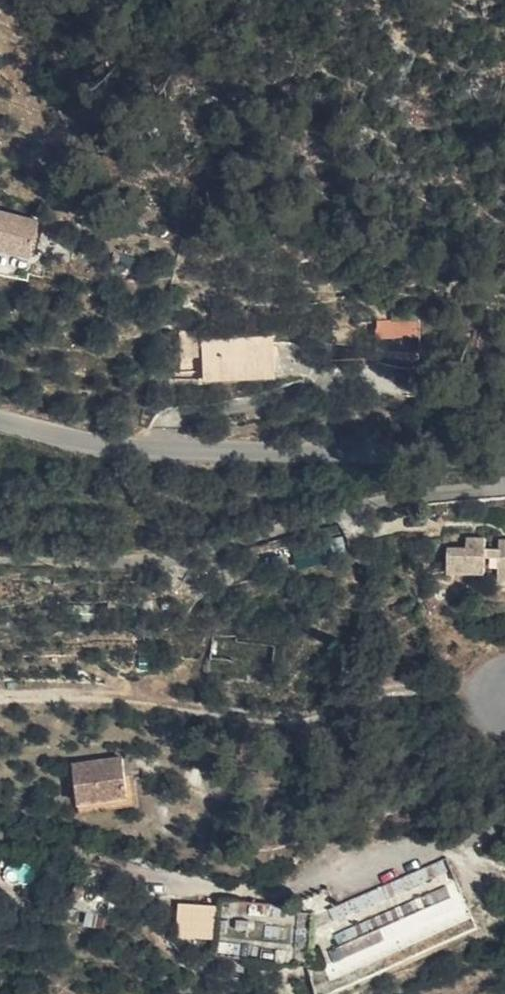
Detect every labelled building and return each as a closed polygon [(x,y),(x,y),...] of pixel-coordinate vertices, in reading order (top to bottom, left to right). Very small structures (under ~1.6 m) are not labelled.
[(28,238),(34,206),(0,200),(0,234),(28,238)] [(187,334),(209,333),(209,320),(210,315),(192,316),(187,334)] [(370,337),(415,328),(416,320),(372,315),(370,337)] [(209,333),(207,363),(254,358),(279,353),(280,321),(209,320),(209,333)] [(369,351),(412,361),(415,328),(370,337),(369,351)] [(254,358),(207,363),(207,364),(279,362),(279,353),(254,358)] [(504,561),(504,519),(497,521),(497,528),(483,530),(481,519),(460,522),(461,533),(441,537),(445,564),(486,558),(484,544),(500,542),(503,562),(504,561)] [(70,764),(73,798),(127,795),(125,775),(124,761),(70,764)] [(127,795),(73,798),(73,814),(138,809),(135,774),(125,775),(127,795)] [(338,972),(469,920),(445,861),(330,906),(345,943),(329,950),(338,972)] [(212,939),(214,905),(177,903),(175,937),(212,939)]
